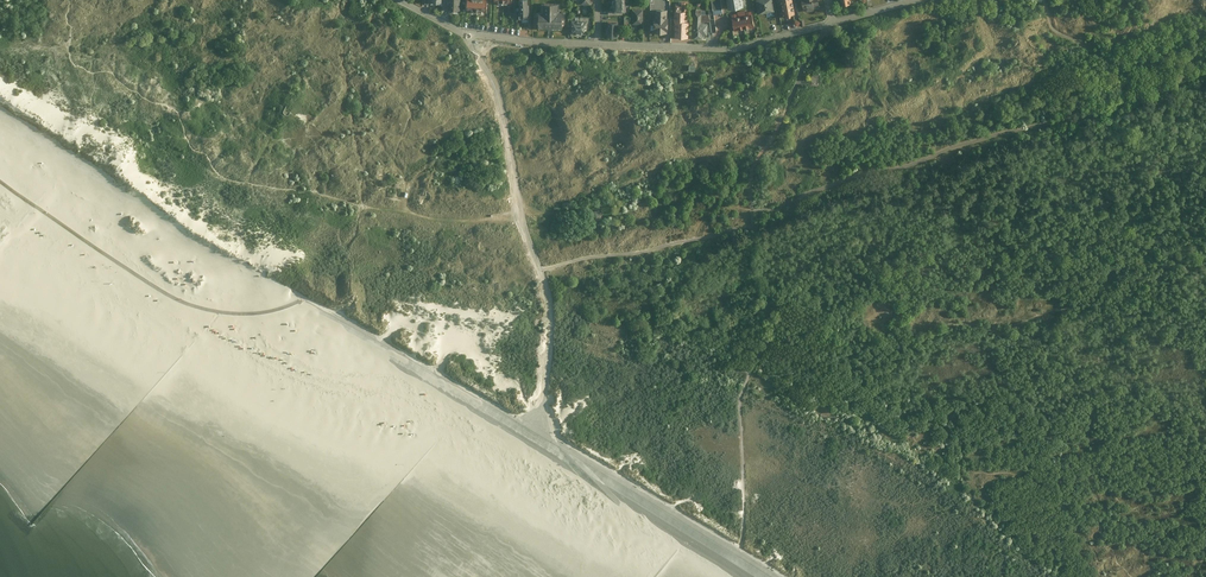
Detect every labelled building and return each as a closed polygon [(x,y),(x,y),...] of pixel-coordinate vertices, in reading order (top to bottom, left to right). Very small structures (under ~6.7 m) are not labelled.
[(450,9),(462,10),(462,0),(450,0),(450,9)] [(487,12),(487,0),(485,0),(468,0),(467,11),(487,12)] [(520,18),(520,22),(526,22),(526,21),(529,21),(529,18),(531,18),(530,0),(519,0),(520,18)] [(626,0),(612,0),(612,11),(621,11),(626,11),(626,0)] [(720,0),(711,0),(713,10),(714,14),(723,13),(720,0)] [(742,0),(727,0),(728,9),(743,7),(742,0)] [(774,10),(772,0),(758,0),(756,0),(758,13),(774,10)] [(795,13),(793,0),(781,0),(784,17),(791,16),(791,14),(795,13)] [(803,13),(814,12),(813,7),(818,6),(817,0),(801,0),(803,13)] [(675,11),(686,11),(686,3),(681,2),(681,5),(675,5),(675,11)] [(538,12),(539,29),(563,28),(563,13),(559,13),(559,4),(543,4),(543,12),(538,12)] [(643,24),(643,9),(632,9),(632,24),(643,24)] [(655,24),(667,25),(668,25),(668,10),(658,10),(658,20),(655,19),(655,24)] [(687,23),(688,12),(686,11),(675,11),(674,22),(675,22),(687,23)] [(749,30),(755,29),(752,14),(747,15),(747,18),(737,19),(737,17),(732,18),(734,33),(739,32),(739,30),(749,28),(749,30)] [(709,19),(708,15),(694,15),(694,24),(702,25),(705,25),(705,22),(710,22),(709,19)] [(582,34),(587,35),(588,21),(572,20),(571,36),(582,36),(582,34)] [(675,37),(689,38),(689,23),(688,23),(687,23),(675,22),(675,37)] [(655,33),(666,33),(667,25),(655,24),(655,33)] [(707,35),(707,25),(705,25),(702,25),(694,24),(693,35),(701,35),(707,35)] [(607,37),(617,37),(617,28),(615,28),(607,28),(607,37)] [(601,222),(599,214),(592,216),(594,224),(601,222)]
